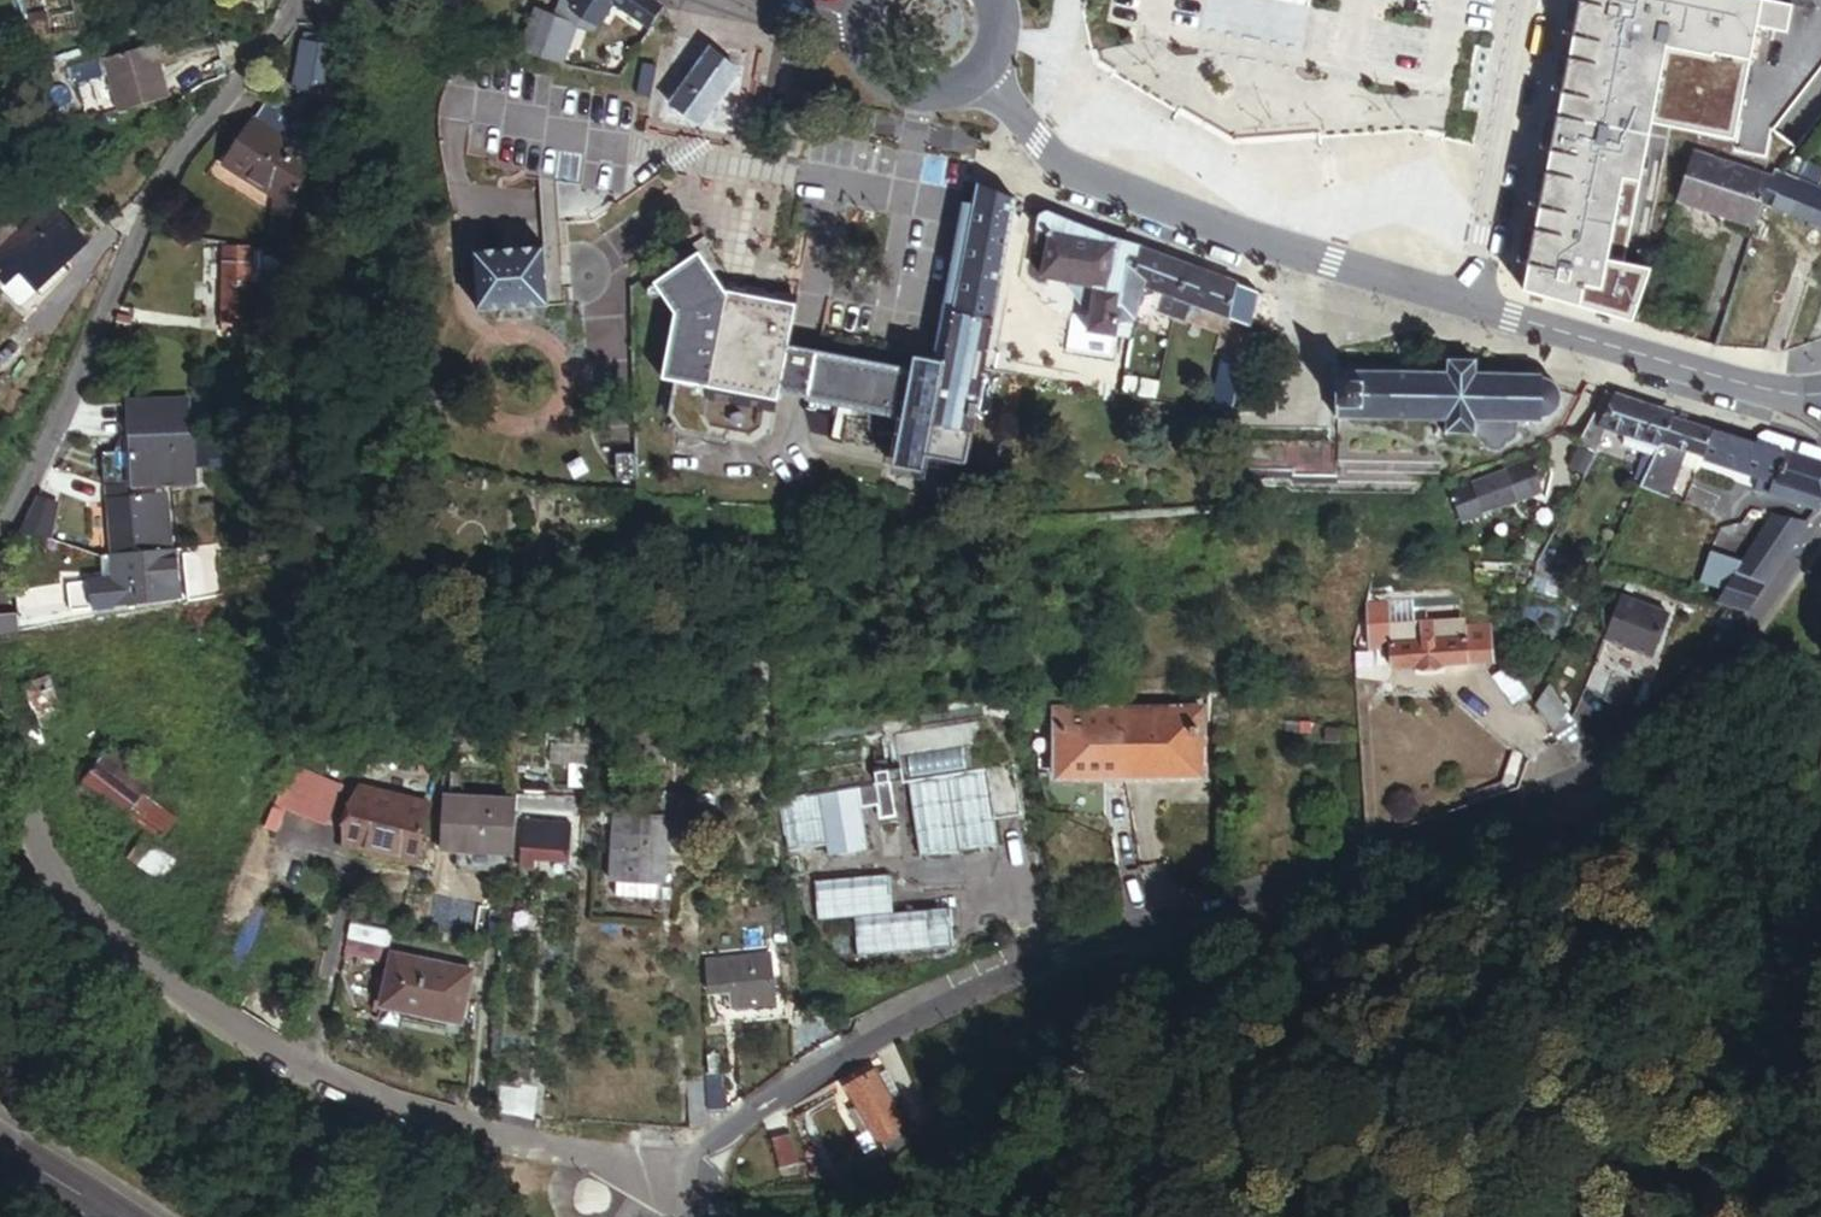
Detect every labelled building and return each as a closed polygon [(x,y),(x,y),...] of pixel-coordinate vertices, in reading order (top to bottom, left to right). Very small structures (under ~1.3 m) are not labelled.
[(647,0),(557,0),(551,14),(546,24),(535,56),(550,59),(565,21),(590,31),(608,2),(646,26),(656,9),(651,2),(647,0)] [(1759,28),(1789,34),(1795,6),(1763,0),(1583,0),(1582,3),(1576,39),(1571,60),(1564,95),(1560,118),(1553,154),(1549,175),(1542,210),(1538,232),(1531,267),(1526,293),(1555,303),(1583,213),(1602,147),(1609,127),(1650,141),(1653,127),(1736,143),(1759,28)] [(1576,39),(1582,3),(1576,2),(1569,37),(1576,39)] [(47,34),(42,7),(20,11),(23,22),(23,38),(47,34)] [(546,24),(551,14),(530,7),(519,43),(513,41),(510,47),(535,56),(546,24)] [(178,90),(163,36),(112,51),(128,105),(178,90)] [(337,114),(337,41),(329,40),(327,45),(293,39),(284,86),(313,93),(310,111),(316,113),(318,114),(337,114)] [(1149,66),(1137,133),(1280,159),(1296,68),(1136,39),(1132,63),(1149,66)] [(733,71),(704,46),(691,64),(722,86),(733,71)] [(1564,95),(1571,60),(1565,59),(1558,94),(1564,95)] [(654,98),(660,67),(646,64),(640,95),(654,98)] [(694,127),(722,86),(691,64),(663,106),(694,127)] [(192,112),(204,99),(195,92),(184,105),(192,112)] [(297,142),(316,113),(310,111),(259,94),(247,112),(297,142)] [(284,193),(310,151),(297,142),(247,112),(217,160),(270,192),(266,228),(282,231),(284,193)] [(1553,154),(1560,118),(1553,117),(1546,152),(1553,154)] [(1634,325),(1651,271),(1626,266),(1650,141),(1609,127),(1602,147),(1583,213),(1555,303),(1634,325)] [(1763,203),(1771,177),(1693,154),(1681,192),(1677,202),(1721,218),(1718,225),(1749,235),(1751,227),(1756,228),(1763,203)] [(1782,173),(1774,169),(1771,177),(1763,203),(1810,223),(1808,229),(1820,234),(1820,188),(1782,173)] [(1542,210),(1549,175),(1542,174),(1535,209),(1542,210)] [(962,461),(1011,199),(973,184),(970,200),(937,373),(925,371),(813,351),(805,394),(804,398),(864,409),(862,426),(872,442),(962,461)] [(87,228),(54,190),(23,219),(7,202),(0,209),(0,266),(23,292),(31,293),(44,280),(48,285),(75,260),(64,250),(87,228)] [(937,373),(970,200),(958,198),(925,371),(937,373)] [(1126,276),(1133,244),(1109,239),(1055,217),(1038,210),(1032,215),(1030,237),(1033,245),(1042,249),(1037,275),(1066,281),(1091,286),(1087,307),(1082,328),(1110,333),(1115,314),(1131,318),(1140,282),(1126,276)] [(1531,267),(1538,232),(1531,230),(1524,266),(1531,267)] [(1762,252),(1768,233),(1755,230),(1750,248),(1762,252)] [(272,319),(268,243),(209,246),(209,256),(237,254),(240,313),(240,321),(272,319)] [(1182,283),(1188,266),(1133,244),(1126,276),(1140,282),(1161,291),(1152,312),(1168,317),(1180,281),(1182,283)] [(543,305),(539,246),(470,250),(474,309),(543,305)] [(708,436),(734,304),(719,301),(701,248),(654,262),(673,315),(661,369),(677,374),(666,416),(675,431),(708,436)] [(240,313),(237,254),(209,256),(212,314),(240,313)] [(1226,312),(1232,282),(1188,266),(1182,283),(1180,281),(1168,317),(1215,332),(1220,313),(1226,314),(1226,312)] [(1087,307),(1066,281),(1065,287),(1081,306),(1087,307)] [(1087,307),(1091,286),(1066,281),(1087,307)] [(1246,319),(1253,289),(1232,282),(1226,312),(1246,319)] [(783,345),(791,311),(750,290),(734,304),(708,436),(749,444),(765,432),(774,388),(783,345)] [(240,321),(240,313),(212,314),(213,322),(240,321)] [(1126,336),(1131,318),(1115,314),(1110,333),(1126,336)] [(805,394),(813,351),(783,345),(774,388),(805,394)] [(1228,410),(1240,348),(1225,345),(1224,353),(1217,351),(1207,406),(1228,410)] [(1557,407),(1560,398),(1559,388),(1556,382),(1551,379),(1543,377),(1541,376),(1541,372),(1472,370),(1472,361),(1476,357),(1472,355),(1468,357),(1464,357),(1450,357),(1444,353),(1441,359),(1445,361),(1444,370),(1332,366),(1332,377),(1329,377),(1328,405),(1332,406),(1331,416),(1437,418),(1437,425),(1432,430),(1439,433),(1443,429),(1446,429),(1448,430),(1469,430),(1472,435),(1481,440),(1481,444),(1485,447),(1492,449),(1497,448),(1501,445),(1504,440),(1511,436),(1513,432),(1515,420),(1539,421),(1539,416),(1545,416),(1553,411),(1557,407)] [(1153,393),(1156,376),(1136,371),(1137,366),(1122,364),(1119,386),(1153,393)] [(178,422),(175,385),(104,393),(106,424),(178,422)] [(1594,453),(1610,425),(1603,421),(1617,395),(1603,390),(1575,442),(1576,443),(1594,453)] [(1652,455),(1673,414),(1617,395),(1603,421),(1610,425),(1623,429),(1617,445),(1652,455)] [(1707,446),(1714,428),(1673,414),(1652,455),(1637,484),(1666,495),(1678,465),(1684,448),(1698,454),(1703,456),(1707,446)] [(152,478),(183,477),(178,422),(106,424),(99,439),(100,440),(103,466),(94,467),(96,477),(127,475),(151,470),(152,478)] [(1820,463),(1714,428),(1707,446),(1703,456),(1754,472),(1749,487),(1817,509),(1820,503),(1820,463)] [(1583,473),(1594,453),(1576,443),(1566,463),(1583,473)] [(1692,470),(1698,454),(1684,448),(1678,465),(1692,470)] [(585,469),(578,454),(563,463),(572,477),(585,469)] [(1461,520),(1536,493),(1525,460),(1450,487),(1461,520)] [(149,541),(145,510),(156,508),(152,478),(151,470),(127,475),(96,477),(104,547),(149,541)] [(33,495),(24,529),(49,535),(58,502),(33,495)] [(216,521),(213,498),(195,500),(198,523),(216,521)] [(1746,610),(1810,519),(1777,512),(1735,573),(1719,596),(1716,600),(1746,610)] [(1534,548),(1541,535),(1528,528),(1521,541),(1534,548)] [(176,588),(175,575),(154,578),(151,559),(149,541),(104,547),(107,569),(63,575),(66,602),(176,588)] [(1735,573),(1707,553),(1691,577),(1719,596),(1735,573)] [(175,575),(172,556),(151,559),(154,578),(175,575)] [(1549,571),(1551,564),(1534,559),(1530,573),(1548,577),(1549,571)] [(1655,654),(1670,614),(1620,596),(1605,636),(1655,654)] [(1486,658),(1484,622),(1446,625),(1447,637),(1435,637),(1434,628),(1428,628),(1428,618),(1393,620),(1392,598),(1366,600),(1368,644),(1387,643),(1388,665),(1410,664),(1410,666),(1419,666),(1420,673),(1432,672),(1431,665),(1442,664),(1441,661),(1486,658)] [(1723,636),(1746,610),(1716,600),(1697,631),(1711,645),(1723,636)] [(126,649),(118,635),(103,643),(111,657),(126,649)] [(1525,690),(1505,660),(1491,670),(1511,699),(1525,690)] [(1572,702),(1548,665),(1530,699),(1558,739),(1568,712),(1572,702)] [(50,704),(39,673),(16,681),(26,712),(50,704)] [(1199,774),(1198,705),(1059,708),(1060,776),(1199,774)] [(569,762),(570,713),(556,712),(555,741),(559,741),(558,761),(569,762)] [(1568,754),(1585,736),(1568,712),(1558,739),(1568,754)] [(869,852),(863,810),(873,809),(871,801),(879,800),(880,808),(882,822),(899,820),(894,786),(907,784),(901,743),(889,745),(893,776),(882,778),(883,789),(784,801),(790,851),(828,846),(830,857),(869,852)] [(148,777),(136,768),(106,744),(95,758),(137,791),(148,777)] [(622,765),(621,749),(610,749),(606,749),(606,766),(622,765)] [(353,774),(358,759),(340,752),(334,767),(353,774)] [(310,818),(325,779),(280,756),(256,820),(265,825),(275,800),(310,818)] [(123,810),(137,791),(95,758),(81,777),(123,810)] [(153,770),(141,761),(136,768),(148,777),(153,770)] [(1023,822),(1017,770),(907,784),(907,787),(913,787),(990,777),(997,826),(1023,822)] [(1000,852),(997,826),(990,777),(913,787),(922,861),(1000,852)] [(557,841),(557,799),(524,798),(524,779),(502,778),(501,799),(501,818),(506,818),(504,827),(504,871),(522,872),(524,857),(519,857),(519,839),(557,841)] [(604,790),(604,778),(582,778),(582,811),(598,811),(598,790),(604,790)] [(407,859),(422,798),(352,781),(337,842),(407,859)] [(638,862),(639,790),(604,790),(598,790),(598,811),(597,876),(603,876),(650,877),(650,861),(638,862)] [(700,858),(701,792),(639,790),(638,862),(650,861),(700,858)] [(184,828),(137,791),(123,810),(141,823),(170,846),(184,828)] [(501,818),(501,799),(433,797),(432,851),(500,852),(501,818)] [(880,808),(879,800),(871,801),(873,809),(880,808)] [(170,846),(141,823),(123,846),(153,869),(170,846)] [(1238,846),(1238,825),(1229,825),(1229,846),(1238,846)] [(557,859),(557,841),(519,839),(519,857),(524,857),(557,859)] [(892,907),(889,869),(814,876),(818,913),(854,910),(892,907)] [(649,895),(650,877),(603,876),(602,892),(649,895)] [(448,931),(452,888),(431,887),(430,929),(448,931)] [(772,932),(769,903),(758,904),(761,933),(772,932)] [(933,942),(930,903),(892,907),(854,910),(857,949),(933,942)] [(387,956),(465,974),(467,966),(395,950),(399,934),(358,924),(351,955),(385,963),(387,956)] [(375,1007),(454,1025),(465,974),(387,956),(385,963),(375,1007)] [(774,1005),(772,959),(706,962),(708,1002),(734,1000),(735,1007),(774,1005)] [(874,1069),(870,1063),(840,1078),(844,1087),(840,1090),(858,1123),(862,1121),(874,1143),(884,1140),(886,1143),(889,1149),(908,1136),(914,1131),(911,1124),(905,1128),(883,1087),(874,1069)] [(891,1082),(881,1064),(874,1069),(883,1087),(891,1082)] [(531,1119),(531,1085),(513,1085),(513,1088),(495,1088),(495,1118),(531,1119)] [(728,1113),(723,1087),(704,1091),(709,1117),(728,1113)] [(709,1117),(704,1091),(685,1094),(693,1135),(712,1132),(709,1117)] [(799,1157),(791,1127),(773,1132),(781,1162),(799,1157)] [(869,1163),(889,1149),(886,1143),(865,1156),(865,1149),(833,1157),(836,1167),(869,1163)]
